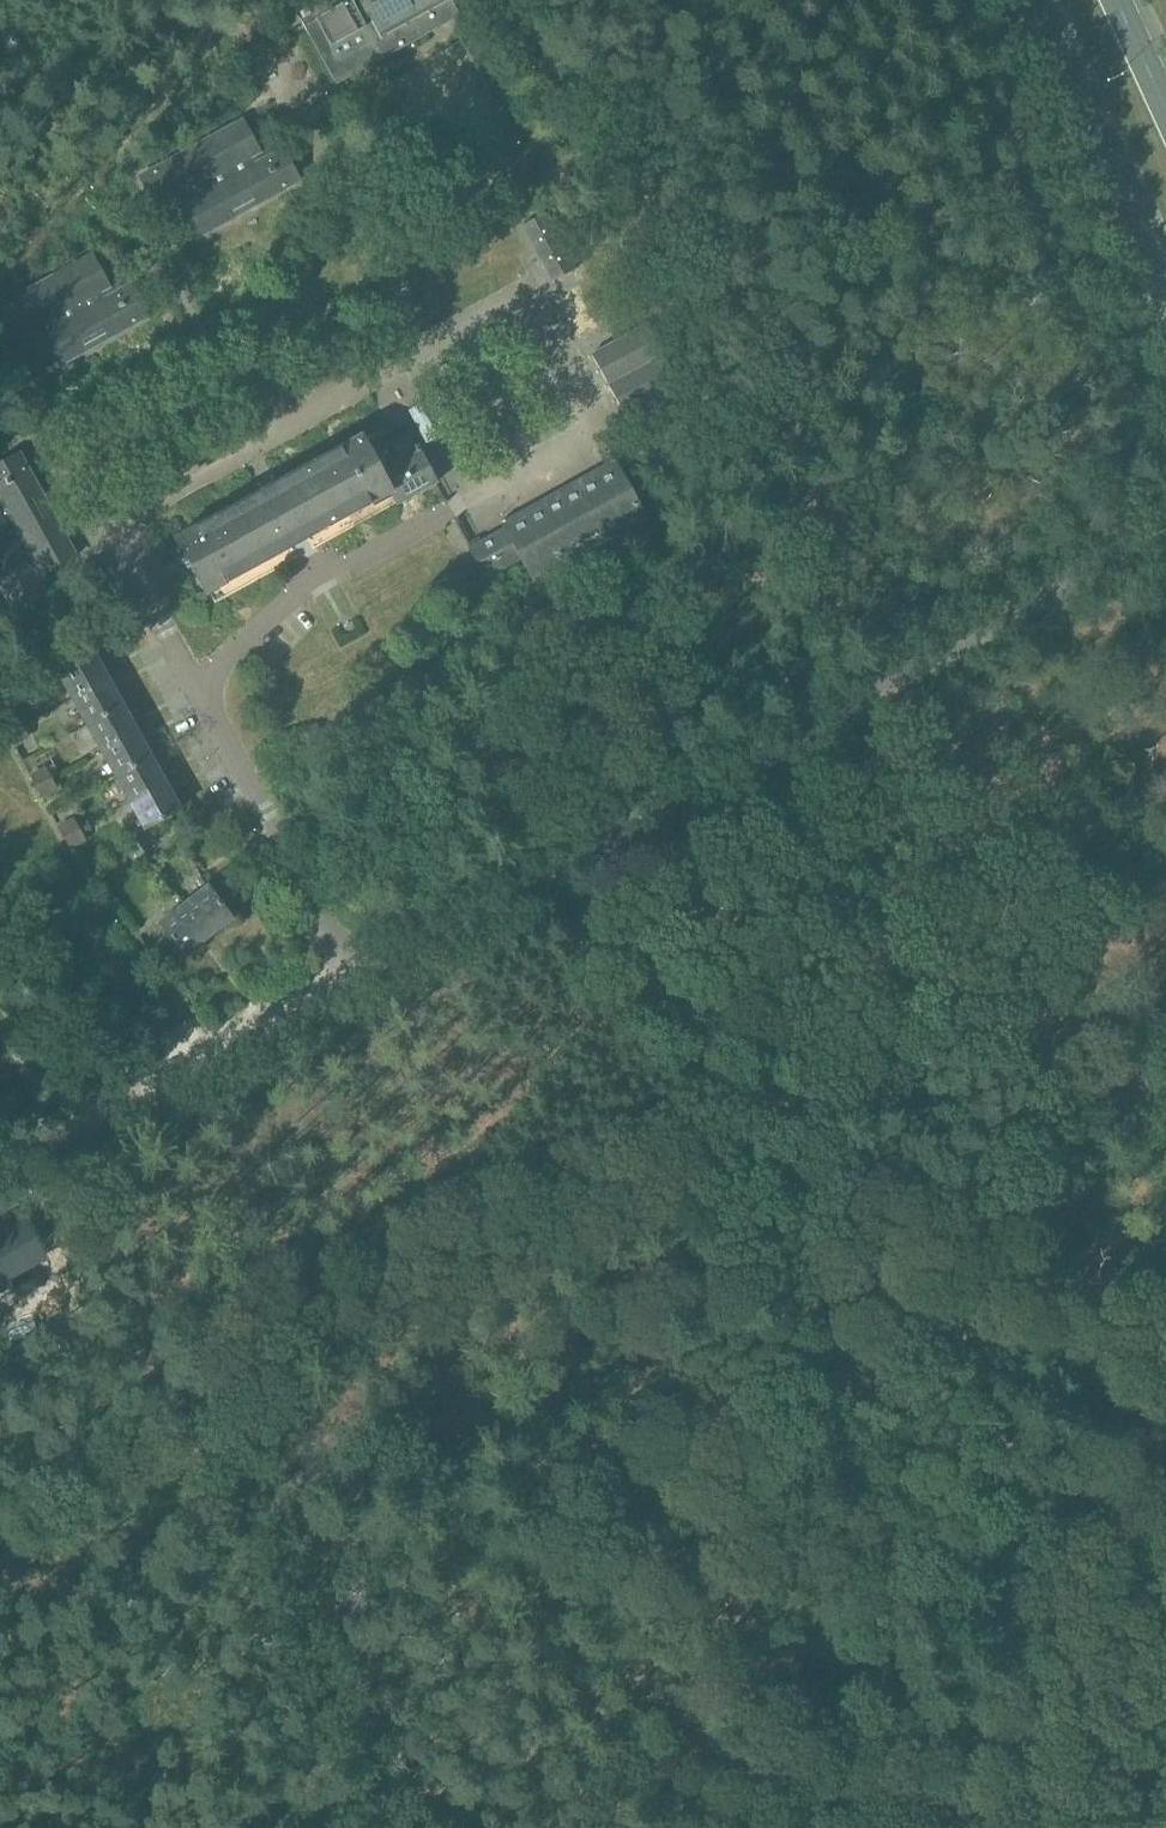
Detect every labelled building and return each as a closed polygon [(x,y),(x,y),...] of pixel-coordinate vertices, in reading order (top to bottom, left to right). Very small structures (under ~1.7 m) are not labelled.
[(299,9),(340,83),(464,14),(456,0),(315,0),(299,9)] [(200,237),(304,180),(287,148),(268,158),(247,119),(143,175),(160,207),(179,197),(200,237)] [(555,281),(579,269),(549,212),(525,224),(555,281)] [(3,306),(0,307),(0,326),(10,344),(28,333),(50,372),(153,315),(136,283),(117,293),(95,254),(3,306)] [(627,413),(679,383),(644,322),(592,352),(627,413)] [(400,505),(438,484),(439,483),(423,453),(411,433),(374,454),(364,436),(178,539),(209,595),(394,494),(400,505)] [(626,451),(631,460),(644,453),(639,444),(626,451)] [(0,489),(0,581),(18,614),(50,596),(40,578),(79,556),(23,452),(0,465),(0,487),(1,489),(0,489)] [(650,516),(622,469),(617,458),(505,523),(508,528),(473,548),(490,578),(525,558),(538,580),(650,516)] [(111,679),(96,653),(60,673),(75,699),(111,679)] [(125,705),(111,679),(75,699),(89,725),(125,705)] [(139,731),(125,705),(89,725),(103,751),(139,731)] [(7,735),(23,726),(16,714),(0,723),(7,735)] [(29,738),(23,726),(7,735),(14,746),(29,738)] [(154,757),(139,731),(103,751),(118,777),(154,757)] [(168,783),(154,757),(118,777),(132,803),(168,783)] [(30,775),(36,787),(52,779),(46,767),(30,775)] [(52,779),(36,787),(43,799),(59,791),(52,779)] [(182,810),(168,783),(132,803),(146,829),(182,810)] [(65,839),(80,830),(74,819),(59,827),(65,839)] [(86,842),(80,830),(65,839),(71,850),(86,842)] [(144,830),(133,838),(144,852),(155,844),(144,830)] [(144,852),(133,838),(122,846),(133,860),(144,852)] [(185,906),(211,938),(235,919),(210,887),(185,906)] [(187,956),(211,938),(185,906),(162,924),(187,956)] [(22,1222),(0,1234),(0,1289),(45,1264),(22,1222)]
